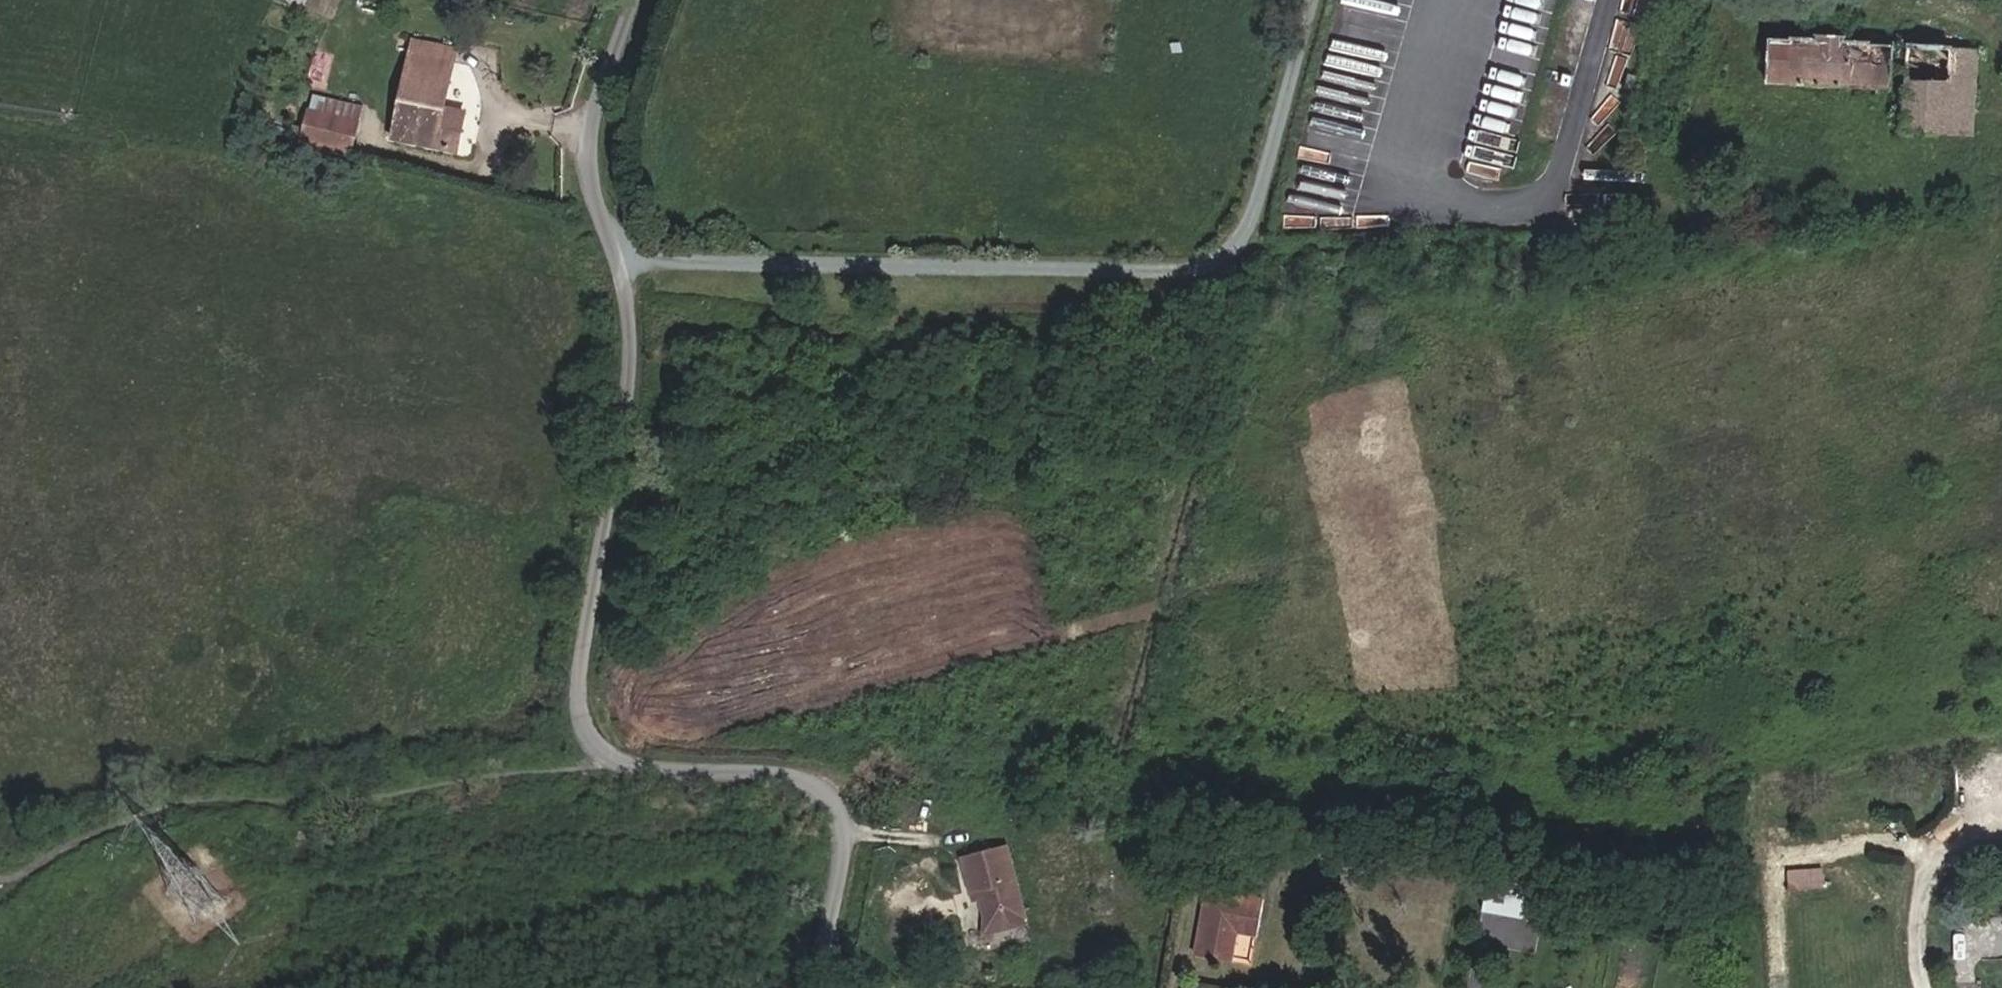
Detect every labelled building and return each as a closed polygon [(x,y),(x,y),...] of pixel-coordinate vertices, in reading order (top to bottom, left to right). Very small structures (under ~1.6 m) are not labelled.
[(1892,89),(1895,45),(1871,43),(1871,40),(1845,39),(1846,37),(1847,37),(1847,35),(1814,33),(1814,35),(1816,35),(1816,37),(1790,36),(1790,38),(1769,37),(1766,82),(1892,89)] [(453,61),(455,49),(412,40),(410,52),(453,61)] [(1972,136),(1978,49),(1953,48),(1953,45),(1908,43),(1902,132),(1972,136)] [(443,107),(453,61),(410,52),(392,138),(456,151),(464,111),(443,107)] [(359,111),(311,99),(309,110),(357,121),(359,111)] [(349,152),(357,121),(309,110),(301,140),(349,152)] [(1025,917),(1006,846),(961,858),(971,893),(978,892),(980,900),(984,917),(1000,923),(1025,917)] [(1824,888),(1822,867),(1786,870),(1788,891),(1824,888)] [(1541,921),(1546,891),(1487,880),(1482,910),(1541,921)] [(1232,962),(1237,933),(1257,937),(1264,900),(1208,889),(1195,955),(1232,962)] [(980,900),(978,892),(971,893),(973,902),(980,900)] [(983,934),(1026,923),(1025,917),(1000,923),(984,917),(983,934)] [(1109,982),(1090,979),(1089,987),(1108,987),(1109,982)]
